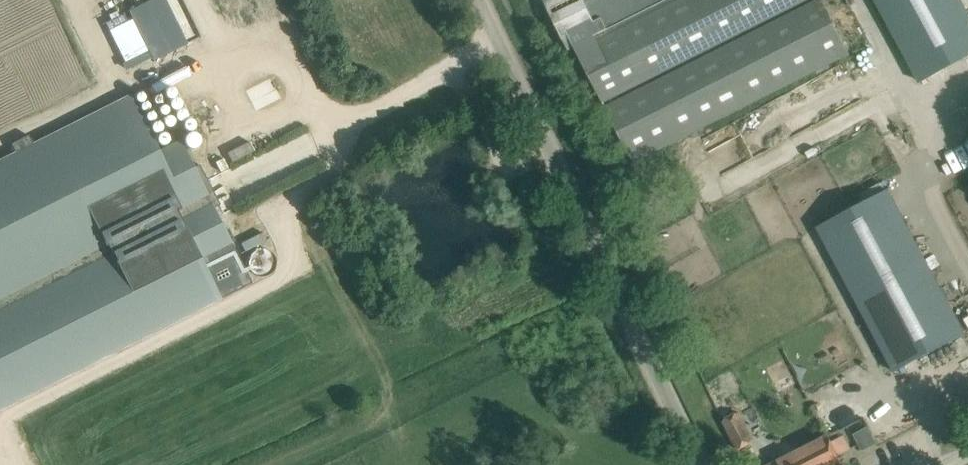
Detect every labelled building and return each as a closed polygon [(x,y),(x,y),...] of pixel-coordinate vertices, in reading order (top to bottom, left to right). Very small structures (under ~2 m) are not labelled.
[(569,50),(575,47),(633,163),(849,54),(822,0),(544,0),(569,50)] [(961,0),(875,0),(920,83),(967,56),(967,12),(961,0)] [(196,24),(183,28),(187,41),(200,38),(196,24)] [(215,206),(210,195),(214,193),(201,166),(196,169),(183,143),(163,153),(135,98),(133,93),(33,144),(30,136),(12,146),(16,153),(0,161),(0,312),(215,206)] [(752,139),(757,139),(756,123),(711,124),(712,161),(752,160),(752,139)] [(877,198),(817,230),(895,374),(967,335),(889,191),(877,198)] [(0,312),(0,409),(247,283),(253,280),(234,243),(236,242),(229,229),(227,230),(215,206),(0,312)] [(723,421),(737,450),(754,441),(739,413),(723,421)] [(868,450),(882,442),(873,425),(859,433),(868,450)] [(843,464),(828,435),(769,464),(840,464),(843,464)]
